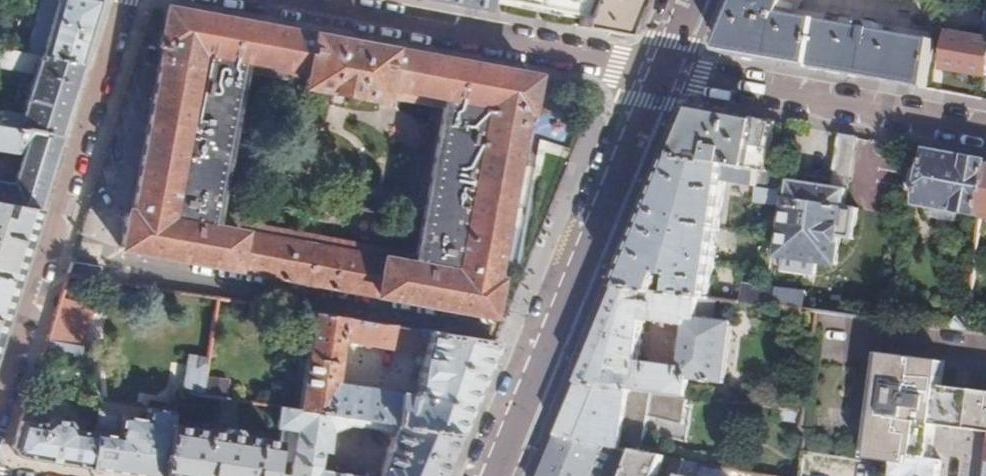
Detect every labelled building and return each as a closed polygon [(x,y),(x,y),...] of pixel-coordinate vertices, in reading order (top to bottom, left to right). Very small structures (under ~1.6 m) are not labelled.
[(24,49),(83,60),(102,0),(39,0),(24,49)] [(488,8),(489,0),(444,0),(488,8)] [(577,25),(623,34),(637,0),(511,0),(581,13),(577,25)] [(720,48),(721,51),(723,53),(815,70),(824,21),(826,13),(795,7),(798,0),(741,0),(720,48)] [(513,163),(522,109),(528,109),(534,75),(364,44),(167,8),(160,41),(166,42),(133,211),(129,211),(123,244),(490,315),(497,280),(491,278),(502,219),(512,220),(522,164),(513,163)] [(870,80),(928,90),(937,34),(840,16),(839,23),(830,72),(864,79),(870,80)] [(824,21),(815,70),(822,71),(830,72),(839,23),(824,21)] [(950,31),(944,67),(985,75),(985,38),(950,31)] [(2,45),(0,51),(0,62),(35,69),(23,111),(8,109),(5,126),(59,136),(83,60),(24,49),(2,45)] [(413,254),(423,256),(451,107),(441,106),(413,254)] [(697,108),(675,157),(764,175),(762,187),(785,191),(795,181),(798,178),(785,176),(757,170),(761,154),(788,159),(794,126),(697,108)] [(37,208),(59,136),(5,126),(0,126),(0,149),(23,153),(15,181),(0,178),(0,201),(37,208)] [(850,190),(856,137),(841,134),(833,187),(850,190)] [(985,218),(985,202),(985,161),(929,151),(927,171),(925,179),(921,179),(920,190),(925,190),(923,206),(985,218)] [(785,176),(788,159),(761,154),(757,170),(785,176)] [(675,157),(621,288),(716,299),(730,182),(760,187),(762,187),(764,175),(675,157)] [(910,203),(923,206),(925,190),(920,190),(921,179),(925,179),(927,171),(909,167),(906,191),(912,192),(910,203)] [(833,187),(795,181),(784,260),(788,261),(821,264),(842,267),(845,239),(857,240),(861,209),(849,208),(850,190),(833,187)] [(785,191),(762,187),(760,187),(757,202),(783,206),(785,191)] [(37,208),(0,201),(0,328),(37,208)] [(413,254),(216,218),(214,227),(421,264),(423,256),(413,254)] [(97,262),(73,260),(68,272),(94,277),(97,262)] [(821,264),(788,261),(787,268),(820,271),(821,264)] [(772,306),(774,286),(748,283),(746,303),(772,306)] [(811,290),(774,286),(772,306),(808,311),(811,290)] [(690,378),(725,382),(732,320),(714,318),(716,299),(621,288),(582,384),(653,392),(688,396),(690,378)] [(884,320),(899,322),(901,302),(896,302),(884,316),(884,320)] [(279,313),(278,320),(310,326),(298,408),(457,434),(497,339),(270,304),(270,312),(279,313)] [(88,319),(55,313),(48,337),(81,342),(88,319)] [(48,337),(42,353),(77,358),(81,342),(48,337)] [(942,464),(943,458),(933,457),(936,424),(985,432),(985,394),(940,387),(942,362),(879,353),(865,458),(896,460),(942,464)] [(176,372),(173,390),(202,394),(205,375),(207,357),(196,355),(192,374),(176,372)] [(205,375),(202,394),(226,397),(227,387),(221,377),(205,375)] [(653,392),(582,384),(560,438),(634,451),(641,452),(647,419),(684,424),(688,396),(653,392)] [(19,455),(89,466),(95,431),(76,428),(67,419),(52,416),(43,423),(30,420),(34,406),(26,405),(13,447),(19,455)] [(89,466),(149,475),(159,475),(167,424),(170,409),(145,405),(142,418),(98,411),(95,431),(89,466)] [(278,441),(272,475),(347,475),(318,471),(321,451),(327,452),(331,435),(345,431),(371,433),(391,438),(376,475),(354,471),(353,475),(440,475),(457,434),(298,408),(278,406),(275,426),(279,427),(278,441)] [(805,423),(808,410),(782,407),(780,420),(805,423)] [(159,475),(272,475),(278,441),(239,434),(235,428),(227,427),(221,432),(167,424),(159,475)] [(560,438),(544,475),(625,475),(634,451),(560,438)] [(641,452),(634,451),(625,475),(659,475),(657,475),(664,456),(641,452)] [(942,464),(896,460),(865,458),(895,464),(893,475),(895,475),(941,475),(942,464)] [(699,463),(686,460),(683,469),(681,474),(680,475),(696,475),(699,463)] [(728,468),(699,463),(696,475),(727,475),(728,468)]
